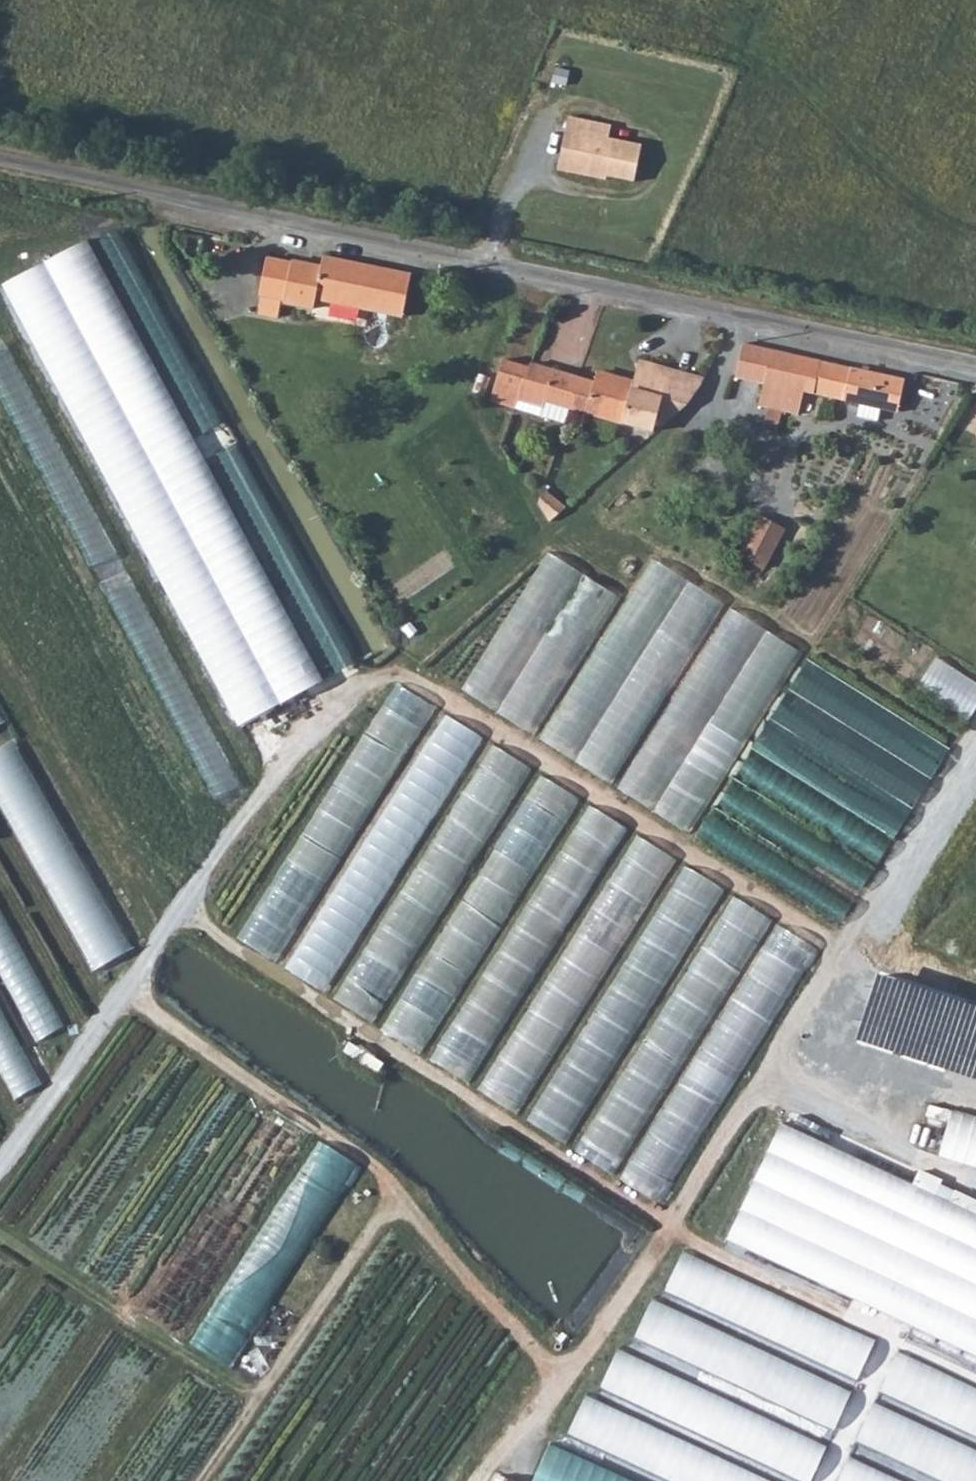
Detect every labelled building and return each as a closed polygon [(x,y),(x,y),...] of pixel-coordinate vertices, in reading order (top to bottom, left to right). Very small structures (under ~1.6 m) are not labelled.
[(573,135),(566,171),(595,177),(596,173),(607,175),(634,181),(641,145),(608,138),(599,136),(602,123),(568,116),(565,133),(573,135)] [(611,125),(602,123),(599,136),(608,138),(611,125)] [(573,135),(565,133),(557,169),(566,171),(573,135)] [(307,307),(310,294),(316,265),(285,258),(284,263),(263,257),(255,291),(278,296),(277,299),(307,307)] [(371,306),(378,269),(345,263),(335,299),(371,306)] [(371,306),(403,312),(410,275),(378,269),(371,306)] [(735,378),(764,384),(759,406),(769,408),(763,427),(778,431),(783,412),(821,419),(827,397),(898,412),(906,381),(821,363),(814,392),(788,386),(795,358),(743,346),(735,378)] [(795,358),(788,386),(814,392),(821,363),(795,358)] [(502,367),(520,388),(528,368),(505,359),(502,367)] [(516,402),(540,410),(538,417),(562,423),(568,409),(579,379),(530,364),(528,368),(520,388),(516,402)] [(597,384),(579,379),(568,409),(651,434),(652,429),(658,431),(682,410),(700,391),(706,381),(647,364),(641,385),(600,373),(597,384)] [(491,399),(513,409),(516,402),(520,388),(502,367),(491,399)] [(539,484),(533,499),(550,522),(565,509),(539,484)] [(736,557),(780,581),(802,540),(758,516),(736,557)] [(548,553),(462,691),(614,789),(692,839),(805,657),(649,559),(623,601),(548,553)] [(950,748),(809,659),(697,837),(838,928),(950,748)] [(235,940),(276,966),(437,709),(397,684),(235,940)] [(283,969),(325,995),(414,856),(486,739),(444,714),(283,969)] [(331,999),(372,1025),(533,770),(493,745),(331,999)] [(380,1030),(422,1057),(582,801),(541,775),(380,1030)] [(428,1058),(471,1086),(629,830),(590,807),(428,1058)] [(477,1089),(519,1117),(678,861),(636,834),(477,1089)] [(526,1121),(567,1146),(727,891),(686,866),(526,1121)] [(575,1151),(616,1176),(773,922),(736,898),(575,1151)] [(356,1060),(377,1073),(384,1065),(363,1052),(356,1060)] [(975,1166),(975,1114),(953,1108),(940,1156),(975,1166)] [(975,1358),(975,1216),(778,1126),(724,1243),(975,1358)] [(346,1237),(327,1227),(362,1163),(313,1136),(201,1342),(239,1363),(302,1246),(323,1258),(318,1266),(327,1271),(346,1237)] [(876,1338),(685,1249),(665,1293),(855,1383),(876,1338)] [(653,1297),(633,1338),(832,1431),(851,1390),(653,1297)] [(826,1445),(619,1348),(600,1389),(796,1480),(809,1480),(826,1445)] [(899,1350),(879,1393),(975,1438),(975,1386),(899,1350)] [(568,1435),(666,1480),(772,1480),(587,1394),(568,1435)] [(875,1401),(855,1442),(939,1480),(975,1480),(975,1449),(875,1401)] [(542,1444),(530,1471),(551,1480),(624,1480),(542,1444)] [(838,1480),(903,1480),(849,1456),(838,1480)]
